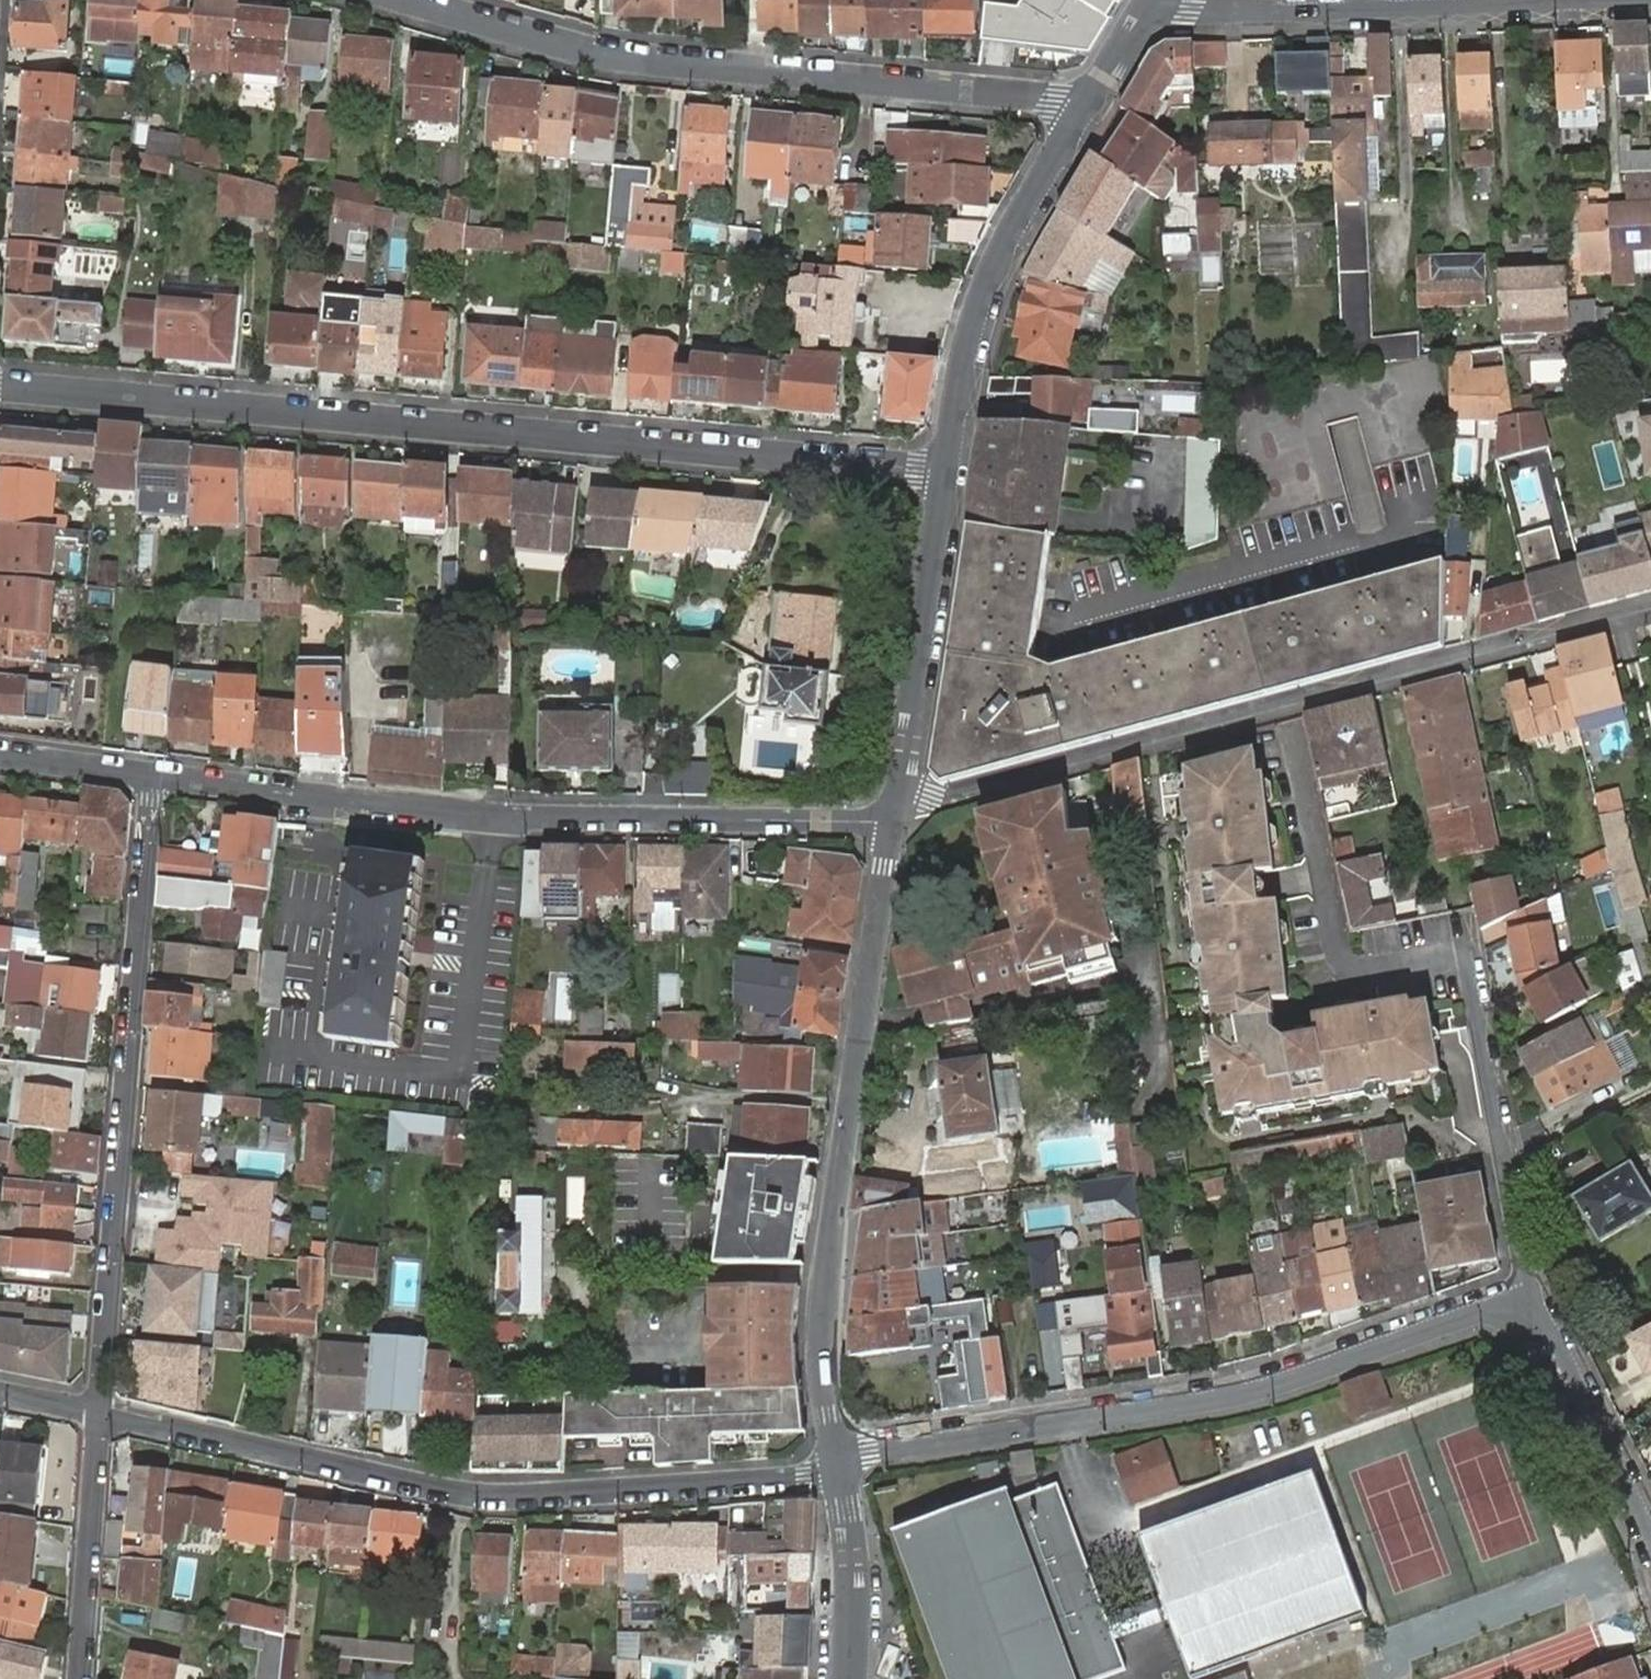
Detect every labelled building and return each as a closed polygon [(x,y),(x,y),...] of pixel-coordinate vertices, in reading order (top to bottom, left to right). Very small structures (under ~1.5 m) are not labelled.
[(144,37),(144,26),(147,0),(96,0),(92,44),(108,45),(109,34),(144,37)] [(144,26),(162,28),(160,47),(189,49),(193,0),(147,0),(144,26)] [(194,56),(202,56),(208,60),(216,63),(222,61),(228,59),(237,59),(241,11),(242,2),(226,0),(199,0),(194,56)] [(677,14),(678,0),(601,0),(601,13),(677,14)] [(677,14),(708,14),(709,22),(724,23),(725,0),(678,0),(677,14)] [(803,30),(804,0),(763,0),(762,30),(803,30)] [(835,33),(837,0),(804,0),(803,30),(803,33),(835,33)] [(867,35),(868,0),(837,0),(835,33),(867,35)] [(896,35),(897,0),(868,0),(867,35),(896,35)] [(927,35),(928,0),(897,0),(896,35),(927,35)] [(927,35),(977,36),(978,0),(928,0),(927,35)] [(1024,1),(1006,0),(989,0),(986,36),(1093,47),(1123,0),(1025,0),(1024,1)] [(21,8),(19,49),(69,53),(72,5),(51,3),(50,10),(21,8)] [(237,59),(235,76),(249,77),(248,88),(280,91),(281,80),(288,81),(293,22),(293,16),(241,11),(237,59)] [(288,81),(285,111),(292,112),(293,106),(298,107),(302,70),(327,71),(332,27),(293,22),(288,81)] [(1616,27),(1618,74),(1619,93),(1650,92),(1650,64),(1649,26),(1625,27),(1616,27)] [(1558,47),(1559,67),(1562,124),(1572,123),(1597,122),(1598,115),(1598,108),(1597,87),(1606,87),(1603,27),(1589,28),(1590,45),(1585,45),(1558,47)] [(1557,29),(1531,30),(1532,69),(1559,67),(1558,47),(1557,29)] [(1331,41),(1333,99),(1376,98),(1376,97),(1392,96),(1391,78),(1392,77),(1391,35),(1370,36),(1371,78),(1344,80),(1344,68),(1341,64),(1340,57),(1343,57),(1343,41),(1331,41)] [(346,39),(340,93),(387,98),(393,44),(346,39)] [(1224,42),(1193,43),(1194,67),(1225,66),(1224,42)] [(1155,52),(1122,107),(1133,114),(1155,129),(1161,119),(1169,105),(1164,102),(1170,90),(1196,90),(1194,67),(1193,43),(1168,43),(1155,52)] [(1323,54),(1278,55),(1279,95),(1309,94),(1325,94),(1323,54)] [(1475,54),(1460,55),(1462,111),(1462,128),(1495,127),(1495,120),(1492,57),(1475,58),(1475,54)] [(1421,117),(1445,115),(1444,59),(1411,61),(1413,125),(1413,132),(1424,131),(1424,125),(1421,125),(1421,117)] [(414,61),(408,120),(457,125),(463,66),(414,61)] [(27,76),(24,120),(75,124),(79,80),(27,76)] [(547,86),(482,80),(479,109),(489,110),(486,147),(494,148),(495,142),(503,143),(503,138),(542,141),(546,92),(547,86)] [(546,92),(542,141),(541,158),(574,161),(579,96),(546,92)] [(620,102),(579,96),(574,161),(574,166),(614,169),(620,102)] [(1338,202),(1344,367),(1421,358),(1420,333),(1373,338),(1367,201),(1367,198),(1365,137),(1378,137),(1377,118),(1384,117),(1383,101),(1377,102),(1376,98),(1333,99),(1334,102),(1336,142),(1337,177),(1338,202)] [(731,113),(688,108),(682,183),(691,184),(693,164),(725,168),(731,113)] [(308,109),(303,160),(330,162),(334,111),(308,109)] [(774,197),(789,198),(790,182),(797,118),(755,114),(749,177),(776,181),(774,197)] [(1105,156),(1103,160),(1145,189),(1152,193),(1163,200),(1164,201),(1172,186),(1173,183),(1173,180),(1171,176),(1169,174),(1167,172),(1164,169),(1160,167),(1165,159),(1179,169),(1180,191),(1200,191),(1199,172),(1199,165),(1199,159),(1175,143),(1155,129),(1133,114),(1114,143),(1108,144),(1104,151),(1105,156)] [(870,216),(872,188),(834,185),(839,123),(797,118),(790,182),(829,186),(828,214),(844,214),(870,216)] [(24,120),(21,155),(72,160),(73,153),(64,151),(65,132),(75,132),(75,124),(24,120)] [(1296,122),(1296,124),(1296,132),(1306,131),(1306,122),(1296,122)] [(1296,124),(1280,124),(1213,127),(1215,165),(1265,163),(1298,162),(1297,143),(1311,143),(1310,131),(1306,131),(1296,132),(1296,124)] [(912,166),(985,169),(987,136),(891,131),(889,165),(912,166)] [(64,151),(73,153),(75,132),(65,132),(64,151)] [(1378,137),(1365,137),(1367,198),(1367,201),(1380,200),(1378,137)] [(148,157),(169,162),(173,143),(152,138),(148,157)] [(114,163),(132,164),(133,153),(115,152),(114,163)] [(1622,154),(1623,173),(1628,173),(1650,171),(1650,152),(1622,154)] [(1094,153),(1061,210),(1107,237),(1135,189),(1148,199),(1152,193),(1145,189),(1103,160),(1094,153)] [(21,155),(18,189),(61,194),(69,194),(70,187),(61,186),(63,169),(72,170),(80,171),(81,160),(72,160),(21,155)] [(1473,169),(1496,167),(1496,155),(1463,156),(1463,169),(1473,169)] [(294,185),(297,158),(278,156),(275,183),(294,185)] [(1298,162),(1265,163),(1265,179),(1298,178),(1298,162)] [(114,174),(130,176),(132,164),(114,163),(114,174)] [(724,186),(725,168),(693,164),(691,184),(724,186)] [(990,224),(998,207),(989,206),(991,169),(985,169),(912,166),(910,205),(959,207),(959,222),(990,224)] [(1496,167),(1473,169),(1474,193),(1497,192),(1496,167)] [(61,186),(70,187),(72,170),(63,169),(61,186)] [(642,253),(668,254),(676,255),(677,232),(632,228),(636,190),(651,192),(653,173),(614,169),(608,238),(607,249),(608,250),(623,251),(642,253)] [(1611,206),(1613,250),(1613,271),(1614,280),(1630,279),(1629,249),(1650,248),(1650,171),(1628,173),(1629,200),(1637,199),(1637,204),(1629,205),(1611,206)] [(228,216),(284,221),(285,195),(258,187),(231,180),(228,216)] [(376,209),(379,191),(339,182),(335,201),(376,209)] [(0,204),(0,242),(66,248),(68,230),(81,230),(82,195),(69,194),(61,194),(18,189),(1,188),(0,204)] [(1613,250),(1611,206),(1589,206),(1588,194),(1571,195),(1572,219),(1575,219),(1581,219),(1583,272),(1613,271),(1613,250)] [(1201,234),(1223,234),(1221,200),(1200,201),(1201,234)] [(374,224),(376,209),(335,201),(333,215),(374,224)] [(447,224),(469,228),(470,206),(449,203),(447,224)] [(390,228),(392,213),(382,211),(376,209),(374,224),(390,228)] [(1031,278),(1073,288),(1077,282),(1083,285),(1101,255),(1125,270),(1135,254),(1107,237),(1061,210),(1044,237),(1024,276),(1031,278)] [(930,272),(933,220),(882,217),(879,268),(930,272)] [(432,251),(466,254),(467,240),(469,228),(447,224),(434,221),(432,251)] [(535,226),(533,243),(535,243),(567,246),(568,235),(569,230),(535,226)] [(469,228),(467,240),(503,243),(504,232),(469,228)] [(730,260),(743,261),(759,262),(762,231),(732,228),(730,260)] [(1189,234),(1165,235),(1166,254),(1189,253),(1189,234)] [(1223,234),(1201,234),(1201,249),(1223,249),(1223,234)] [(568,235),(567,246),(573,246),(607,249),(608,238),(568,235)] [(607,249),(573,246),(571,271),(606,274),(608,250),(607,249)] [(621,278),(639,280),(642,253),(623,251),(621,278)] [(666,274),(686,277),(689,257),(676,255),(668,254),(666,274)] [(1097,293),(1106,295),(1125,270),(1101,255),(1083,285),(1077,282),(1073,288),(1086,291),(1097,293)] [(1485,258),(1418,259),(1419,306),(1442,306),(1487,305),(1485,258)] [(13,282),(12,299),(51,302),(54,266),(19,262),(17,282),(13,282)] [(865,287),(867,272),(838,269),(807,267),(805,282),(794,285),(793,308),(802,315),(799,348),(819,350),(820,338),(835,339),(834,347),(853,349),(856,321),(865,322),(870,318),(870,310),(865,306),(858,304),(860,286),(865,287)] [(1568,269),(1500,272),(1502,319),(1503,344),(1537,343),(1546,332),(1571,331),(1571,315),(1568,269)] [(269,367),(318,371),(323,326),(310,324),(312,292),(314,280),(279,277),(274,322),(269,367)] [(1072,326),(1077,327),(1082,307),(1093,310),(1097,293),(1086,291),(1073,288),(1031,278),(1027,293),(1026,293),(1021,316),(1028,318),(1019,356),(1067,367),(1072,346),(1068,345),(1072,326)] [(1093,310),(1104,312),(1108,298),(1106,295),(1097,293),(1093,310)] [(155,356),(214,361),(217,327),(219,300),(163,294),(162,302),(157,340),(156,351),(155,356)] [(318,371),(360,375),(360,366),(367,301),(326,296),(323,326),(318,371)] [(374,377),(401,379),(406,320),(407,314),(408,299),(388,297),(388,304),(367,301),(360,366),(375,368),(374,377)] [(12,299),(8,346),(58,350),(58,346),(78,348),(81,324),(94,325),(97,306),(82,305),(51,302),(12,299)] [(127,336),(157,340),(162,302),(131,300),(127,336)] [(217,327),(214,361),(229,363),(235,303),(219,300),(217,327)] [(1597,337),(1595,301),(1573,303),(1575,338),(1597,337)] [(1463,306),(1442,306),(1442,314),(1463,314),(1463,306)] [(1077,327),(1101,333),(1104,312),(1093,310),(1082,307),(1077,327)] [(1616,317),(1616,308),(1600,309),(1602,337),(1617,336),(1616,317)] [(406,320),(401,379),(442,382),(447,319),(407,314),(406,320)] [(1633,316),(1616,317),(1617,336),(1634,335),(1633,316)] [(554,337),(555,328),(526,325),(526,334),(554,337)] [(559,337),(553,392),(609,398),(615,342),(566,338),(566,329),(555,328),(554,337),(559,337)] [(467,385),(553,392),(559,337),(554,337),(526,334),(472,330),(467,385)] [(126,348),(156,351),(157,340),(127,336),(126,348)] [(628,399),(675,403),(678,369),(680,349),(669,340),(646,338),(633,342),(628,399)] [(675,403),(728,408),(733,360),(734,349),(698,346),(696,371),(678,369),(675,403)] [(1452,354),(1451,375),(1450,419),(1501,420),(1501,419),(1514,417),(1512,401),(1508,377),(1507,369),(1471,375),(1472,351),(1452,354)] [(786,380),(783,413),(838,419),(842,367),(817,364),(818,358),(797,356),(796,361),(787,361),(786,380)] [(728,408),(783,413),(786,380),(771,379),(773,364),(733,360),(728,408)] [(940,362),(917,360),(915,381),(891,379),(887,421),(928,425),(940,362)] [(360,375),(374,377),(375,368),(360,366),(360,375)] [(1019,379),(992,378),(990,395),(1036,395),(1036,420),(1090,421),(1092,380),(1074,380),(1038,379),(1019,379)] [(1512,401),(1514,417),(1536,414),(1533,397),(1512,401)] [(1499,441),(1497,460),(1548,446),(1539,414),(1536,414),(1514,417),(1501,419),(1501,420),(1499,441)] [(1181,420),(1180,437),(1190,437),(1204,438),(1205,422),(1181,420)] [(1056,426),(986,421),(971,526),(977,527),(1056,536),(1072,428),(1056,426)] [(97,488),(141,491),(141,488),(144,443),(145,427),(102,423),(101,440),(101,443),(99,470),(98,477),(97,488)] [(0,469),(3,469),(61,474),(70,474),(85,475),(98,477),(99,470),(101,443),(101,440),(4,430),(0,469)] [(1204,438),(1190,437),(1187,535),(1173,535),(1172,549),(1189,551),(1220,540),(1223,440),(1204,438)] [(195,448),(144,443),(141,488),(194,493),(195,448)] [(194,493),(194,508),(203,509),(243,512),(243,452),(195,448),(194,493)] [(249,453),(248,536),(261,537),(265,538),(265,536),(263,512),(297,515),(298,457),(249,453)] [(353,462),(304,458),(303,510),(312,511),(312,505),(345,507),(344,514),(352,515),(353,462)] [(359,462),(358,518),(367,519),(406,522),(406,517),(407,466),(359,462)] [(447,470),(407,466),(406,517),(437,520),(436,531),(446,531),(447,470)] [(0,500),(0,524),(69,530),(70,518),(52,517),(56,481),(60,481),(61,474),(3,469),(0,500)] [(461,522),(517,527),(518,482),(518,476),(461,471),(461,522)] [(61,474),(60,481),(69,482),(70,474),(61,474)] [(85,475),(70,474),(69,482),(84,483),(85,475)] [(579,488),(518,482),(517,527),(516,546),(573,552),(574,547),(579,492),(579,488)] [(579,492),(574,547),(631,552),(631,550),(640,497),(579,492)] [(690,554),(692,546),(701,512),(704,501),(640,496),(640,497),(631,550),(690,554)] [(728,514),(732,504),(704,501),(701,512),(728,514)] [(692,546),(752,554),(768,507),(732,504),(728,514),(701,512),(692,546)] [(312,511),(344,514),(345,507),(312,505),(312,511)] [(1578,557),(1579,563),(1592,608),(1650,592),(1650,509),(1638,513),(1645,539),(1578,557)] [(1551,521),(1515,529),(1527,577),(1529,585),(1539,622),(1564,615),(1562,607),(1572,604),(1575,612),(1582,610),(1592,608),(1579,563),(1571,566),(1562,568),(1551,521)] [(0,524),(0,571),(55,575),(58,538),(82,541),(83,531),(69,530),(0,524)] [(1421,647),(1445,641),(1446,616),(1446,562),(1055,670),(1033,661),(1052,539),(977,527),(940,770),(947,777),(1135,726),(1283,685),(1392,655),(1421,647)] [(264,602),(302,605),(302,594),(302,585),(277,582),(277,562),(260,560),(261,537),(248,536),(247,600),(264,602)] [(1467,542),(1448,542),(1446,562),(1466,567),(1467,542)] [(1466,567),(1446,562),(1446,616),(1447,616),(1466,617),(1467,617),(1470,568),(1466,567)] [(444,563),(443,619),(446,619),(459,620),(460,565),(444,563)] [(52,635),(57,584),(0,578),(0,630),(52,635)] [(1484,598),(1480,639),(1539,622),(1529,585),(1484,598)] [(304,606),(319,607),(320,595),(302,594),(302,605),(304,606)] [(825,729),(839,601),(777,594),(765,711),(790,714),(789,725),(825,729)] [(301,618),(302,605),(264,602),(264,614),(301,618)] [(1572,604),(1562,607),(1564,615),(1575,612),(1572,604)] [(517,627),(546,629),(547,610),(518,608),(517,627)] [(512,650),(514,625),(475,621),(474,646),(512,650)] [(32,662),(33,648),(50,650),(52,635),(0,630),(0,659),(30,662),(32,662)] [(1608,635),(1559,648),(1564,669),(1575,715),(1625,702),(1615,659),(1614,655),(1608,635)] [(0,659),(0,718),(26,721),(28,691),(37,693),(38,683),(29,682),(30,662),(0,659)] [(172,737),(176,687),(177,674),(132,668),(127,731),(172,737)] [(1575,715),(1564,669),(1545,674),(1549,688),(1529,693),(1526,685),(1508,689),(1522,740),(1541,735),(1578,726),(1576,720),(1575,715)] [(1461,675),(1403,690),(1430,809),(1441,860),(1499,849),(1461,675)] [(216,745),(219,694),(219,691),(176,687),(172,737),(171,741),(216,745)] [(245,768),(257,769),(257,753),(260,703),(260,697),(219,694),(216,745),(253,747),(246,750),(245,768)] [(1330,708),(1305,715),(1309,732),(1315,760),(1318,774),(1321,788),(1347,782),(1356,769),(1368,778),(1391,772),(1375,697),(1351,703),(1346,711),(1338,713),(1330,708)] [(301,755),(302,706),(292,705),(292,714),(268,712),(268,703),(260,703),(257,753),(301,755)] [(292,714),(292,705),(268,703),(268,712),(292,714)] [(1351,703),(1330,708),(1338,713),(1346,711),(1351,703)] [(334,747),(348,749),(348,708),(302,706),(301,755),(333,757),(334,747)] [(579,712),(578,772),(616,773),(618,708),(588,707),(588,712),(579,712)] [(542,771),(578,772),(579,712),(544,711),(542,771)] [(1578,726),(1541,735),(1543,747),(1555,744),(1557,752),(1582,746),(1578,726)] [(442,790),(443,782),(445,766),(448,746),(439,745),(439,740),(431,738),(430,744),(378,737),(372,782),(442,790)] [(333,757),(348,759),(348,749),(334,747),(333,757)] [(1212,998),(1215,1024),(1271,1018),(1270,1017),(1273,1016),(1271,1001),(1287,999),(1277,903),(1258,905),(1235,908),(1232,878),(1255,875),(1274,873),(1264,777),(1259,778),(1255,751),(1188,769),(1191,796),(1184,797),(1186,824),(1193,827),(1195,840),(1184,846),(1188,879),(1195,878),(1201,882),(1202,897),(1203,911),(1199,914),(1192,915),(1196,950),(1204,949),(1207,952),(1209,968),(1206,973),(1209,998),(1212,998)] [(1509,756),(1496,759),(1498,769),(1511,766),(1509,756)] [(1141,760),(1118,766),(1124,829),(1148,826),(1141,760)] [(710,763),(663,761),(662,792),(709,793),(710,763)] [(1530,785),(1520,787),(1523,801),(1533,799),(1530,785)] [(122,793),(84,788),(83,805),(79,847),(79,850),(127,854),(131,803),(122,793)] [(1601,818),(1623,811),(1618,789),(1595,794),(1601,818)] [(1069,802),(1068,792),(981,816),(1008,915),(1017,913),(993,822),(1069,802)] [(0,797),(0,856),(11,857),(8,889),(19,891),(22,859),(24,841),(28,800),(0,797)] [(83,805),(28,800),(24,841),(79,847),(83,805)] [(1017,913),(1008,915),(998,918),(1004,938),(989,942),(905,965),(915,1002),(936,997),(963,990),(1031,971),(1035,985),(1072,975),(1116,963),(1110,946),(1121,943),(1111,905),(1101,908),(1097,893),(1106,890),(1096,853),(1095,832),(1088,833),(1073,834),(1069,802),(993,822),(1017,913)] [(1623,811),(1601,818),(1608,849),(1612,868),(1636,949),(1646,981),(1650,978),(1650,947),(1639,906),(1647,904),(1632,857),(1623,811)] [(163,850),(160,877),(271,891),(275,865),(260,863),(261,850),(277,852),(281,825),(246,820),(245,824),(231,823),(225,862),(163,850)] [(1193,827),(1186,824),(1177,825),(1178,842),(1184,846),(1195,840),(1193,827)] [(1351,837),(1332,841),(1337,864),(1347,910),(1351,929),(1352,931),(1378,926),(1398,922),(1395,904),(1374,908),(1370,881),(1390,877),(1386,855),(1356,860),(1351,837)] [(582,911),(584,850),(543,849),(542,901),(550,901),(551,911),(582,911)] [(685,911),(687,850),(640,849),(639,912),(654,913),(654,905),(675,906),(675,910),(685,911)] [(1589,879),(1612,868),(1608,849),(1582,861),(1589,879)] [(260,863),(275,865),(277,852),(261,850),(260,863)] [(625,850),(584,850),(582,911),(581,929),(595,929),(596,896),(624,897),(625,850)] [(728,851),(687,850),(685,911),(685,913),(701,914),(702,918),(726,919),(728,851)] [(328,1040),(334,1041),(360,853),(353,852),(328,1040)] [(360,853),(334,1041),(397,1049),(423,860),(360,853)] [(859,902),(864,872),(854,861),(795,853),(790,884),(757,879),(756,888),(797,894),(859,902)] [(87,897),(123,900),(127,861),(97,858),(96,877),(89,877),(87,897)] [(22,859),(19,891),(15,929),(12,954),(46,958),(49,936),(40,934),(43,914),(34,912),(39,861),(22,859)] [(423,860),(397,1049),(403,1050),(430,861),(423,860)] [(1235,908),(1258,905),(1255,875),(1232,878),(1235,908)] [(160,877),(158,905),(267,917),(271,891),(160,877)] [(1190,898),(1202,897),(1201,882),(1195,878),(1188,879),(1190,898)] [(1472,888),(1476,906),(1504,900),(1500,882),(1472,888)] [(1111,905),(1106,890),(1097,893),(1101,908),(1111,905)] [(1421,917),(1446,912),(1449,912),(1445,892),(1417,898),(1421,917)] [(853,943),(859,902),(797,894),(792,933),(853,943)] [(1190,898),(1192,915),(1199,914),(1203,911),(1202,897),(1190,898)] [(1510,917),(1516,914),(1513,898),(1504,900),(1476,906),(1482,930),(1510,917)] [(1528,988),(1559,972),(1546,900),(1516,914),(1510,917),(1523,991),(1528,988)] [(12,954),(15,929),(0,927),(0,953),(12,954)] [(245,950),(262,952),(265,931),(247,929),(245,950)] [(902,956),(905,965),(989,942),(986,932),(902,956)] [(213,960),(221,960),(232,961),(232,953),(169,947),(167,969),(212,973),(213,960)] [(264,949),(259,1006),(280,1008),(284,951),(264,949)] [(1198,973),(1206,973),(1209,968),(1207,952),(1204,949),(1196,950),(1191,954),(1193,970),(1198,973)] [(1646,981),(1636,949),(1613,955),(1625,993),(1641,984),(1646,981)] [(0,953),(0,970),(11,971),(12,954),(0,953)] [(845,998),(850,961),(807,956),(802,992),(845,998)] [(1602,993),(1584,958),(1559,972),(1528,988),(1547,1024),(1589,1001),(1589,1000),(1602,993)] [(220,974),(221,960),(213,960),(212,973),(220,974)] [(1118,972),(1116,963),(1072,975),(1074,983),(1118,972)] [(18,998),(17,1007),(34,1009),(48,1010),(93,1015),(98,974),(37,966),(33,999),(18,998)] [(771,973),(736,968),(736,983),(769,988),(771,973)] [(963,990),(967,1003),(1035,985),(1031,971),(963,990)] [(152,980),(148,1027),(157,1028),(201,1032),(202,1023),(192,1023),(194,1007),(203,1008),(205,985),(152,980)] [(736,983),(735,998),(767,1003),(769,988),(736,983)] [(936,997),(943,1026),(973,1022),(967,1003),(963,990),(936,997)] [(839,1036),(845,998),(802,992),(797,1030),(839,1036)] [(1115,1001),(1067,1008),(1069,1022),(1117,1015),(1115,1001)] [(1271,1018),(1215,1024),(1215,1025),(1217,1043),(1217,1046),(1221,1067),(1229,1114),(1239,1113),(1242,1107),(1255,1104),(1260,1109),(1261,1115),(1279,1111),(1298,1108),(1297,1100),(1300,1096),(1320,1092),(1329,1090),(1334,1095),(1335,1101),(1368,1096),(1368,1090),(1370,1084),(1384,1082),(1389,1086),(1416,1081),(1415,1076),(1442,1071),(1435,1036),(1456,1031),(1452,1011),(1431,1015),(1429,1005),(1413,1008),(1412,1002),(1315,1021),(1319,1039),(1289,1045),(1272,1031),(1271,1018)] [(192,1023),(202,1023),(203,1008),(194,1007),(192,1023)] [(602,1007),(577,1007),(577,1035),(602,1035),(602,1007)] [(30,1049),(38,1050),(43,1050),(48,1010),(34,1009),(30,1049)] [(87,1063),(93,1015),(48,1010),(43,1050),(38,1050),(37,1057),(87,1063)] [(658,1022),(682,1023),(682,1014),(658,1013),(658,1022)] [(682,1014),(682,1023),(695,1023),(694,1030),(703,1030),(703,1015),(682,1014)] [(514,1018),(513,1033),(539,1035),(540,1021),(514,1018)] [(1523,1053),(1536,1078),(1604,1043),(1590,1018),(1523,1053)] [(657,1041),(660,1041),(681,1042),(682,1023),(658,1022),(657,1041)] [(682,1023),(681,1042),(703,1043),(703,1030),(694,1030),(695,1023),(682,1023)] [(201,1032),(157,1028),(152,1076),(195,1081),(200,1042),(212,1043),(213,1034),(201,1032)] [(734,1059),(734,1043),(703,1043),(701,1058),(734,1059)] [(1604,1043),(1536,1078),(1552,1108),(1600,1083),(1620,1072),(1608,1050),(1604,1043)] [(568,1045),(566,1069),(633,1072),(634,1048),(568,1045)] [(811,1096),(814,1051),(752,1047),(749,1092),(811,1096)] [(940,1066),(951,1142),(972,1139),(974,1157),(1003,1153),(990,1059),(940,1066)] [(1390,1092),(1389,1086),(1384,1082),(1370,1084),(1368,1090),(1368,1096),(1373,1100),(1387,1098),(1390,1092)] [(56,1133),(67,1134),(70,1094),(16,1089),(14,1109),(28,1110),(26,1130),(29,1131),(56,1133)] [(1320,1092),(1322,1104),(1335,1101),(1334,1095),(1329,1090),(1320,1092)] [(1297,1100),(1298,1108),(1322,1104),(1320,1092),(1300,1096),(1297,1100)] [(158,1095),(152,1149),(199,1154),(204,1100),(158,1095)] [(291,1103),(229,1096),(227,1112),(290,1119),(291,1103)] [(329,1189),(336,1107),(307,1104),(305,1125),(313,1125),(309,1166),(301,1166),(299,1186),(329,1189)] [(1242,1107),(1239,1113),(1240,1119),(1245,1123),(1258,1120),(1261,1115),(1260,1109),(1255,1104),(1242,1107)] [(774,1111),(772,1149),(764,1148),(764,1158),(809,1159),(812,1113),(774,1111)] [(562,1123),(561,1146),(629,1149),(630,1126),(562,1123)] [(719,1157),(721,1125),(688,1123),(685,1155),(719,1157)] [(1117,1126),(1119,1149),(1134,1148),(1131,1124),(1117,1126)] [(1405,1124),(1364,1132),(1369,1163),(1380,1161),(1378,1150),(1409,1146),(1405,1124)] [(14,1129),(0,1128),(0,1163),(11,1163),(12,1153),(14,1129)] [(29,1131),(26,1130),(14,1129),(12,1153),(27,1154),(29,1131)] [(1332,1137),(1335,1151),(1366,1147),(1364,1132),(1355,1133),(1353,1133),(1332,1137)] [(100,1173),(102,1137),(67,1134),(56,1133),(54,1170),(100,1173)] [(462,1166),(464,1137),(446,1135),(444,1165),(462,1166)] [(1332,1137),(1299,1143),(1302,1158),(1335,1151),(1332,1137)] [(740,1159),(757,1160),(757,1143),(741,1143),(740,1159)] [(1286,1145),(1267,1149),(1270,1164),(1302,1158),(1299,1143),(1286,1145)] [(1152,1145),(1134,1148),(1137,1173),(1138,1187),(1158,1185),(1152,1145)] [(1409,1146),(1378,1150),(1380,1161),(1411,1156),(1409,1146)] [(1137,1173),(1134,1148),(1119,1149),(1122,1175),(1137,1173)] [(1234,1155),(1238,1174),(1271,1169),(1270,1164),(1267,1149),(1234,1155)] [(550,1166),(550,1154),(509,1152),(509,1165),(550,1166)] [(26,1165),(27,1154),(12,1153),(11,1163),(26,1165)] [(1649,1154),(1575,1198),(1602,1242),(1650,1213),(1650,1194),(1644,1183),(1650,1179),(1650,1157),(1649,1154)] [(258,1164),(255,1181),(282,1184),(285,1167),(258,1164)] [(753,1164),(752,1179),(775,1179),(776,1164),(753,1164)] [(1137,1173),(1122,1175),(1106,1178),(1106,1184),(1100,1184),(1101,1194),(1108,1193),(1108,1197),(1107,1214),(1109,1225),(1107,1225),(1116,1294),(1152,1289),(1138,1187),(1137,1173)] [(1228,1176),(1214,1179),(1217,1199),(1231,1196),(1228,1176)] [(1449,1182),(1417,1187),(1424,1224),(1433,1276),(1465,1271),(1497,1264),(1490,1225),(1487,1227),(1484,1210),(1487,1209),(1481,1176),(1449,1182)] [(1214,1179),(1203,1181),(1207,1200),(1217,1199),(1214,1179)] [(908,1188),(861,1180),(856,1211),(868,1210),(906,1205),(908,1188)] [(75,1228),(78,1187),(9,1181),(7,1202),(49,1206),(48,1212),(32,1210),(31,1226),(47,1228),(47,1225),(75,1228)] [(157,1212),(155,1227),(158,1227),(156,1243),(203,1247),(208,1201),(160,1196),(159,1213),(157,1212)] [(906,1205),(868,1210),(863,1244),(918,1236),(927,1236),(931,1235),(949,1232),(945,1200),(923,1203),(906,1205)] [(1316,1234),(1318,1245),(1330,1313),(1361,1305),(1350,1237),(1347,1224),(1347,1223),(1315,1231),(1316,1234)] [(1381,1232),(1393,1298),(1394,1309),(1436,1294),(1433,1276),(1424,1224),(1413,1226),(1415,1232),(1391,1237),(1390,1231),(1381,1232)] [(803,1263),(809,1229),(761,1229),(755,1262),(803,1263)] [(1381,1230),(1350,1237),(1361,1305),(1393,1298),(1381,1232),(1381,1230)] [(1284,1242),(1286,1253),(1298,1320),(1330,1313),(1318,1245),(1316,1234),(1315,1231),(1283,1238),(1284,1242)] [(502,1235),(501,1315),(522,1314),(522,1235),(502,1235)] [(935,1268),(931,1235),(927,1236),(918,1236),(921,1269),(931,1268),(935,1268)] [(1251,1243),(1254,1260),(1286,1253),(1284,1242),(1283,1238),(1283,1235),(1251,1243)] [(918,1236),(863,1244),(857,1278),(921,1269),(918,1236)] [(74,1247),(0,1241),(0,1248),(3,1247),(1,1271),(71,1277),(74,1247)] [(339,1245),(336,1274),(375,1279),(378,1251),(339,1245)] [(319,1253),(319,1262),(327,1263),(327,1254),(319,1253)] [(1254,1260),(1257,1273),(1257,1276),(1267,1328),(1298,1320),(1286,1253),(1254,1260)] [(319,1262),(304,1261),(302,1294),(276,1292),(275,1307),(255,1305),(253,1330),(317,1335),(319,1311),(323,1311),(327,1263),(319,1262)] [(1174,1347),(1212,1342),(1212,1340),(1204,1286),(1201,1265),(1163,1270),(1174,1347)] [(921,1269),(857,1278),(853,1318),(920,1308),(919,1303),(930,1301),(935,1296),(931,1268),(921,1269)] [(197,1331),(200,1297),(202,1274),(154,1270),(148,1332),(196,1335),(197,1331)] [(1257,1273),(1230,1280),(1230,1281),(1239,1334),(1267,1328),(1257,1276),(1257,1273)] [(235,1299),(247,1301),(248,1277),(242,1276),(237,1276),(235,1299)] [(1230,1280),(1204,1286),(1212,1340),(1239,1334),(1230,1281),(1230,1280)] [(800,1287),(712,1288),(713,1325),(797,1322),(800,1287)] [(1158,1330),(1152,1289),(1116,1294),(1122,1334),(1112,1336),(1115,1360),(1147,1356),(1150,1377),(1164,1376),(1161,1351),(1155,1352),(1152,1331),(1158,1330)] [(209,1297),(200,1297),(197,1331),(207,1332),(209,1297)] [(232,1335),(245,1336),(247,1301),(235,1299),(232,1335)] [(920,1308),(853,1318),(851,1358),(933,1347),(931,1328),(934,1323),(969,1318),(973,1340),(962,1341),(968,1382),(950,1384),(954,1407),(990,1402),(983,1340),(991,1338),(985,1300),(920,1308)] [(1085,1388),(1074,1300),(1057,1302),(1068,1390),(1085,1388)] [(74,1315),(28,1312),(28,1309),(0,1307),(0,1370),(68,1383),(74,1315)] [(797,1322),(713,1325),(714,1393),(729,1392),(748,1391),(800,1389),(797,1322)] [(488,1323),(486,1341),(522,1341),(522,1325),(488,1323)] [(1633,1340),(1649,1370),(1650,1369),(1650,1331),(1633,1340)] [(214,1349),(243,1352),(245,1336),(232,1335),(216,1334),(214,1349)] [(1010,1399),(1001,1337),(991,1338),(983,1340),(990,1402),(1010,1399)] [(314,1409),(368,1413),(369,1407),(373,1350),(320,1345),(317,1385),(314,1409)] [(145,1348),(140,1399),(185,1402),(188,1366),(197,1367),(199,1352),(145,1348)] [(379,1413),(423,1418),(428,1369),(429,1352),(422,1351),(421,1361),(384,1357),(379,1413)] [(428,1369),(423,1418),(473,1422),(478,1376),(450,1373),(450,1371),(442,1370),(441,1377),(436,1376),(437,1370),(428,1369)] [(1380,1373),(1343,1386),(1354,1416),(1391,1404),(1380,1373)] [(213,1384),(207,1411),(234,1417),(239,1390),(213,1384)] [(807,1439),(811,1435),(809,1429),(800,1389),(748,1391),(748,1440),(807,1439)] [(748,1440),(748,1391),(729,1392),(714,1393),(654,1395),(654,1445),(653,1467),(716,1462),(715,1449),(725,1441),(748,1440)] [(609,1396),(606,1396),(604,1397),(568,1398),(565,1448),(654,1445),(654,1395),(613,1396),(609,1396)] [(1116,1458),(1133,1504),(1180,1487),(1162,1441),(1116,1458)] [(3,1448),(1,1465),(0,1474),(0,1512),(37,1519),(46,1456),(3,1448)] [(1034,1451),(1013,1454),(1016,1475),(1037,1472),(1034,1451)] [(997,1463),(979,1467),(982,1479),(999,1476),(997,1463)] [(1140,1536),(1163,1597),(1171,1619),(1194,1678),(1195,1678),(1368,1614),(1314,1470),(1140,1536)] [(167,1539),(172,1477),(136,1473),(132,1527),(144,1529),(143,1535),(158,1536),(157,1544),(150,1543),(150,1552),(128,1550),(127,1561),(165,1565),(167,1539)] [(228,1529),(234,1486),(172,1477),(167,1539),(190,1542),(193,1523),(228,1529)] [(1127,1669),(1116,1639),(1108,1618),(1059,1483),(1008,1502),(1005,1493),(1011,1491),(1010,1489),(895,1531),(895,1532),(900,1531),(908,1554),(906,1556),(907,1558),(910,1557),(918,1580),(915,1581),(916,1583),(919,1583),(928,1606),(925,1608),(926,1610),(929,1609),(937,1632),(935,1633),(935,1635),(938,1635),(946,1655),(943,1656),(944,1659),(947,1658),(954,1678),(1099,1678),(1127,1669)] [(278,1540),(296,1542),(299,1506),(300,1498),(285,1496),(285,1493),(234,1486),(228,1529),(227,1536),(230,1537),(278,1544),(278,1540)] [(747,1505),(731,1507),(730,1530),(729,1561),(746,1560),(764,1559),(814,1556),(816,1499),(768,1504),(766,1536),(744,1538),(747,1505)] [(299,1506),(296,1542),(331,1547),(332,1543),(334,1509),(299,1506)] [(375,1514),(334,1509),(332,1543),(336,1543),(334,1556),(357,1559),(357,1566),(369,1567),(375,1514)] [(28,1590),(37,1519),(0,1512),(0,1582),(28,1590)] [(423,1520),(375,1514),(369,1567),(402,1571),(404,1559),(419,1561),(423,1520)] [(110,1523),(107,1559),(120,1560),(123,1525),(110,1523)] [(675,1529),(620,1529),(620,1537),(620,1540),(620,1572),(628,1573),(628,1588),(650,1589),(651,1573),(675,1574),(675,1529)] [(730,1530),(675,1529),(675,1574),(729,1574),(729,1561),(730,1530)] [(562,1582),(564,1534),(528,1533),(525,1587),(562,1588),(562,1582)] [(620,1537),(564,1534),(562,1582),(605,1584),(606,1559),(619,1560),(620,1540),(620,1537)] [(513,1539),(477,1538),(474,1594),(511,1595),(513,1539)] [(763,1587),(813,1583),(814,1556),(764,1559),(763,1587)] [(417,1572),(419,1561),(404,1559),(402,1571),(417,1572)] [(729,1561),(729,1574),(729,1591),(745,1591),(746,1560),(729,1561)] [(124,1595),(105,1591),(104,1599),(162,1611),(165,1565),(127,1561),(124,1595)] [(3,1624),(4,1619),(37,1627),(46,1594),(28,1590),(0,1582),(0,1623),(3,1624)] [(729,1591),(728,1609),(745,1610),(745,1591),(729,1591)] [(213,1621),(226,1624),(230,1598),(219,1595),(213,1621)] [(1108,1618),(1116,1639),(1171,1619),(1163,1597),(1108,1618)] [(809,1669),(811,1619),(769,1617),(768,1661),(760,1661),(759,1668),(797,1668),(809,1669)] [(47,1651),(0,1640),(0,1678),(41,1678),(47,1651)] [(283,1678),(296,1678),(299,1641),(287,1640),(283,1678)] [(539,1646),(514,1644),(513,1674),(543,1676),(544,1652),(539,1646)] [(559,1647),(558,1666),(557,1669),(557,1678),(569,1678),(589,1678),(591,1657),(583,1650),(559,1647)] [(334,1648),(334,1658),(343,1659),(357,1660),(360,1660),(361,1650),(334,1648)] [(414,1655),(361,1650),(360,1660),(413,1665),(414,1655)] [(181,1663),(136,1653),(130,1678),(178,1678),(181,1663)] [(472,1656),(470,1670),(487,1671),(488,1657),(472,1656)] [(1633,1658),(1575,1678),(1641,1678),(1635,1664),(1633,1658)] [(355,1675),(357,1660),(343,1659),(342,1675),(355,1675)] [(621,1678),(638,1678),(639,1666),(620,1664),(621,1678)] [(759,1668),(753,1667),(753,1675),(742,1674),(742,1678),(796,1678),(797,1668),(759,1668)]
